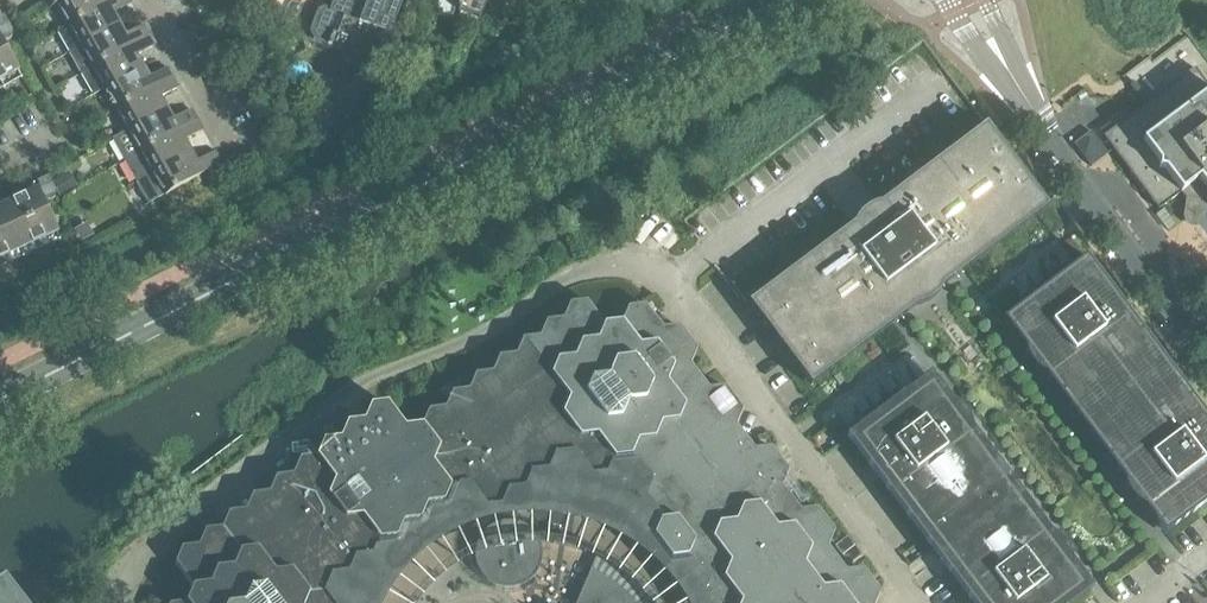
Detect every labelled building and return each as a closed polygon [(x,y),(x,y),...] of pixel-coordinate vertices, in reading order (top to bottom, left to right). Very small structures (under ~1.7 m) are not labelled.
[(69,25),(70,26),(115,0),(45,0),(50,9),(58,5),(69,25)] [(70,53),(121,24),(115,14),(134,3),(132,0),(115,0),(70,26),(69,25),(58,31),(70,53)] [(331,45),(334,38),(364,50),(365,48),(393,58),(404,30),(402,25),(394,22),(403,0),(334,0),(331,8),(326,6),(319,8),(311,30),(314,37),(328,42),(328,44),(331,45)] [(488,0),(451,0),(460,3),(458,8),(460,12),(480,20),(488,0)] [(1,32),(4,36),(6,38),(9,39),(11,38),(13,37),(14,34),(15,31),(6,17),(0,20),(0,30),(1,32)] [(70,53),(83,75),(152,35),(147,26),(128,37),(121,24),(70,53)] [(105,89),(106,90),(145,67),(139,56),(158,45),(152,35),(83,75),(94,95),(105,89)] [(21,71),(0,36),(0,83),(21,71)] [(106,90),(117,111),(176,77),(171,68),(152,79),(145,67),(106,90)] [(1194,69),(1103,136),(1158,209),(1180,193),(1185,199),(1197,201),(1198,191),(1192,184),(1198,179),(1206,192),(1206,87),(1194,69)] [(117,111),(128,130),(129,132),(169,109),(162,98),(181,87),(176,77),(117,111)] [(113,139),(126,161),(200,119),(194,110),(175,121),(169,109),(129,132),(128,130),(113,139)] [(126,161),(138,182),(192,151),(186,141),(206,130),(200,119),(126,161)] [(877,217),(871,223),(864,227),(856,229),(853,225),(850,226),(747,304),(751,309),(768,332),(775,341),(779,345),(789,359),(794,356),(811,379),(888,320),(911,302),(913,299),(915,296),(919,292),(923,289),(927,286),(933,284),(938,283),(1038,205),(1022,183),(1027,180),(985,124),(881,203),(879,204),(882,209),(877,217)] [(1072,144),(1089,167),(1107,154),(1089,131),(1072,144)] [(192,151),(138,182),(150,204),(223,162),(218,152),(199,163),(192,151)] [(70,172),(55,180),(62,195),(78,187),(70,172)] [(36,183),(40,190),(43,198),(45,199),(48,200),(50,200),(52,199),(54,196),(54,193),(47,178),(36,183)] [(59,233),(43,198),(40,190),(32,194),(29,190),(10,198),(12,203),(0,209),(0,260),(59,233)] [(1011,321),(1028,344),(1031,346),(1033,348),(1037,351),(1041,355),(1044,359),(1046,363),(1047,368),(1048,371),(1128,476),(1132,477),(1135,479),(1139,484),(1143,488),(1146,494),(1148,499),(1149,503),(1166,525),(1189,509),(1193,513),(1206,502),(1206,419),(1161,358),(1154,348),(1085,256),(1079,261),(1075,264),(1061,274),(1030,298),(1034,303),(1011,321)] [(828,549),(835,533),(817,509),(799,511),(782,488),(789,471),(771,448),(755,450),(737,427),(743,412),(725,388),(708,390),(691,367),(697,351),(680,327),(663,330),(645,305),(628,308),(621,324),(604,325),(587,302),(569,304),(563,320),(546,322),(540,337),(523,339),(516,355),(499,357),(492,373),(476,375),(469,391),(452,392),(445,409),(428,410),(422,425),(405,427),(387,405),(370,407),(364,423),(348,423),(340,439),(324,441),(316,457),(300,459),(293,475),(276,477),(270,492),(253,494),(246,510),(229,512),(223,527),(206,529),(198,545),(182,547),(175,563),(192,587),(186,602),(181,602),(306,602),(309,595),(327,593),(333,576),(350,575),(356,559),(391,555),(403,523),(420,522),(427,506),(444,504),(451,488),(467,486),(485,510),(502,508),(509,492),(526,490),(533,474),(549,472),(557,456),(573,454),(575,450),(579,454),(600,451),(603,445),(614,460),(631,458),(649,482),(642,498),(660,521),(677,519),(694,543),(688,558),(706,582),(699,598),(703,602),(876,602),(880,593),(863,570),(846,572),(828,549)] [(1085,587),(1068,565),(1063,563),(1058,558),(1054,553),(1050,548),(1048,543),(1047,539),(1046,536),(969,433),(964,431),(961,429),(952,420),(949,414),(947,410),(946,405),(929,382),(906,399),(902,395),(848,436),(974,602),(1063,602),(1085,587)] [(474,556),(475,559),(475,562),(476,565),(477,568),(478,570),(479,573),(481,575),(483,578),(485,580),(487,582),(490,584),(492,585),(495,587),(498,588),(501,588),(504,589),(507,589),(510,589),(516,588),(519,588),(524,585),(527,589),(536,582),(533,579),(535,576),(537,574),(539,571),(540,568),(541,566),(542,563),(542,560),(543,557),(543,554),(543,551),(542,548),(541,545),(540,542),(539,539),(537,537),(536,534),(534,532),(532,530),(529,528),(527,526),(524,525),(519,522),(513,521),(510,521),(507,521),(504,521),(501,522),(499,522),(493,525),(490,526),(488,528),(486,530),(484,532),(482,534),(480,536),(478,539),(477,542),(476,545),(475,547),(475,550),(475,553),(474,556)] [(836,546),(850,565),(862,556),(848,537),(836,546)] [(651,600),(642,589),(632,580),(621,571),(609,563),(597,557),(577,602),(654,602),(651,600)] [(2,586),(0,588),(0,602),(15,602),(2,586)]
